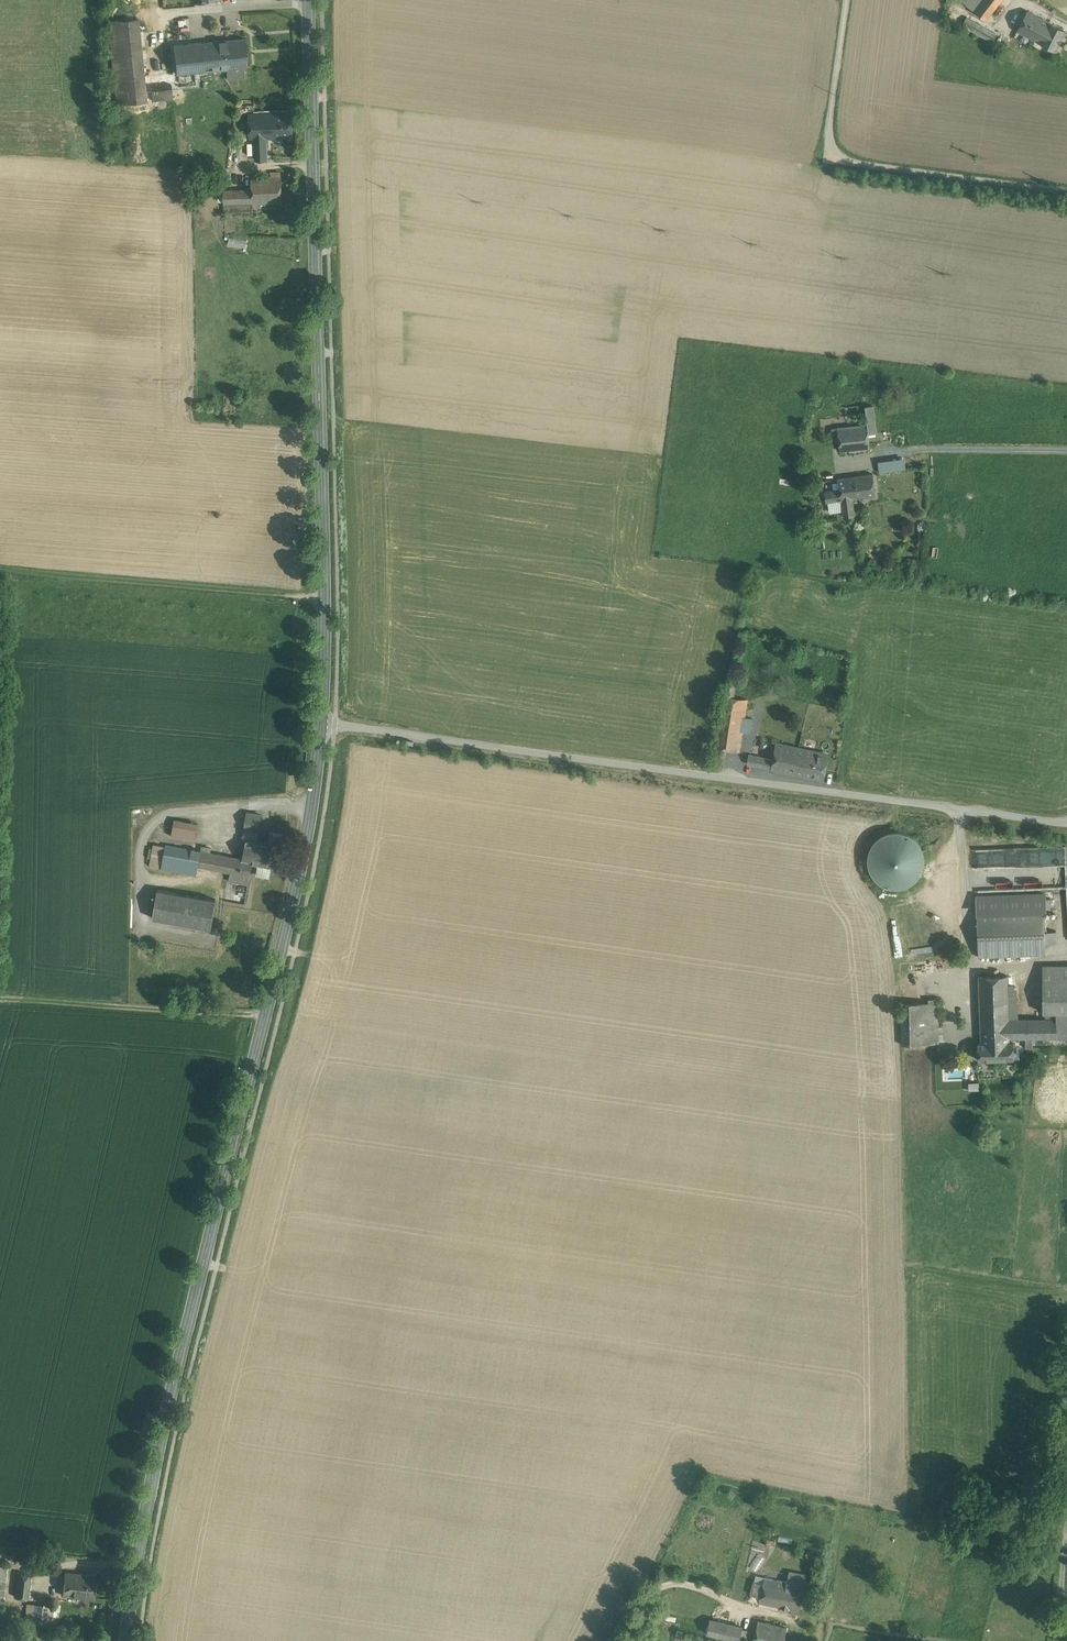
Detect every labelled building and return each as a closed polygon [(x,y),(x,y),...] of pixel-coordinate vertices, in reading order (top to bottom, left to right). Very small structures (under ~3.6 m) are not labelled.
[(961,1),(975,12),(983,0),(961,0),(961,1)] [(975,12),(986,20),(995,7),(986,0),(983,0),(975,12)] [(1040,42),(1050,23),(1027,11),(1017,30),(1040,42)] [(138,18),(108,21),(114,81),(144,77),(138,18)] [(996,35),(966,18),(962,25),(992,42),(996,35)] [(1050,23),(1040,42),(1056,50),(1066,30),(1050,22),(1050,23)] [(245,38),(218,41),(221,69),(248,66),(245,38)] [(218,41),(174,45),(177,74),(221,69),(218,41)] [(144,77),(114,81),(116,105),(147,101),(145,87),(144,77)] [(171,84),(145,87),(147,101),(173,99),(171,84)] [(291,113),(273,114),(274,138),(292,137),(291,113)] [(273,114),(249,115),(250,139),(255,138),(256,160),(267,160),(266,138),(274,138),(273,114)] [(223,191),(224,201),(224,205),(252,204),(282,203),(281,176),(251,178),(252,190),(223,191)] [(252,204),(224,205),(224,213),(253,212),(252,204)] [(872,405),(865,406),(867,424),(868,434),(876,433),(872,405)] [(867,424),(838,428),(839,439),(840,451),(850,450),(850,452),(870,449),(868,434),(867,424)] [(906,469),(905,457),(877,460),(879,472),(906,469)] [(873,473),(838,478),(839,489),(826,491),(827,502),(842,500),(844,516),(855,515),(853,498),(875,495),(873,473)] [(735,684),(724,682),(722,695),(733,697),(735,684)] [(733,697),(722,695),(714,747),(726,749),(739,751),(743,731),(750,733),(752,718),(745,717),(748,699),(733,697)] [(775,760),(773,769),(796,774),(800,757),(802,749),(778,744),(775,760)] [(726,749),(714,747),(712,760),(724,762),(726,749)] [(826,754),(802,749),(800,757),(796,774),(822,780),(826,754)] [(773,769),(775,760),(749,755),(747,763),(773,769)] [(724,762),(712,760),(711,766),(723,768),(724,762)] [(261,815),(247,813),(244,829),(258,831),(261,815)] [(174,820),(171,837),(194,841),(197,824),(174,820)] [(257,841),(258,831),(244,829),(243,839),(246,839),(257,841)] [(870,848),(868,858),(869,869),(875,879),(883,885),(894,888),(905,887),(914,881),(921,872),(924,862),(922,851),(917,841),(908,835),(898,832),(887,833),(877,839),(870,848)] [(268,843),(262,842),(257,865),(259,865),(271,867),(277,868),(283,835),(270,833),(268,843)] [(257,841),(246,839),(242,859),(240,874),(230,873),(229,881),(248,885),(252,864),(257,865),(262,842),(257,841)] [(165,847),(154,845),(150,865),(161,868),(165,847)] [(200,851),(166,845),(165,847),(161,868),(196,874),(197,867),(200,851)] [(201,851),(200,851),(197,867),(230,873),(240,874),(242,859),(210,853),(201,851)] [(271,867),(259,865),(256,875),(269,877),(271,867)] [(216,900),(157,889),(153,918),(211,928),(216,900)] [(1043,893),(976,895),(978,957),(1045,954),(1045,943),(1045,931),(1044,910),(1043,898),(1043,893)] [(1056,931),(1045,931),(1045,943),(1056,943),(1056,931)] [(1042,965),(1043,1012),(1056,1012),(1066,1012),(1066,965),(1042,965)] [(1007,976),(979,976),(981,1027),(1009,1023),(1008,1019),(1007,983),(1007,976)] [(1018,983),(1007,983),(1008,1019),(1019,1019),(1018,983)] [(938,998),(929,999),(929,1002),(930,1043),(939,1043),(938,998)] [(917,1002),(901,1003),(902,1044),(930,1043),(929,1002),(917,1002)] [(1056,1012),(1056,1019),(1057,1019),(1057,1038),(1066,1038),(1066,1012),(1056,1012)] [(1019,1019),(1008,1019),(1009,1023),(1009,1038),(1025,1038),(1033,1038),(1057,1038),(1057,1019),(1056,1019),(1019,1019)] [(1009,1023),(981,1027),(981,1043),(978,1044),(978,1059),(1014,1058),(1013,1042),(1009,1042),(1009,1038),(1009,1023)] [(805,1553),(808,1560),(814,1558),(812,1551),(805,1553)] [(787,1582),(764,1578),(763,1583),(760,1596),(759,1602),(798,1610),(806,1575),(789,1572),(787,1582)] [(80,1574),(66,1573),(64,1595),(78,1596),(80,1574)] [(31,1576),(18,1574),(15,1598),(29,1599),(31,1576)] [(96,1576),(80,1574),(78,1596),(94,1598),(96,1576)] [(760,1596),(763,1583),(754,1581),(751,1594),(760,1596)] [(50,1606),(28,1604),(26,1624),(60,1626),(61,1611),(49,1610),(50,1606)] [(742,1627),(710,1619),(706,1633),(739,1640),(742,1627)] [(758,1620),(753,1640),(783,1640),(784,1640),(787,1627),(758,1620)]
